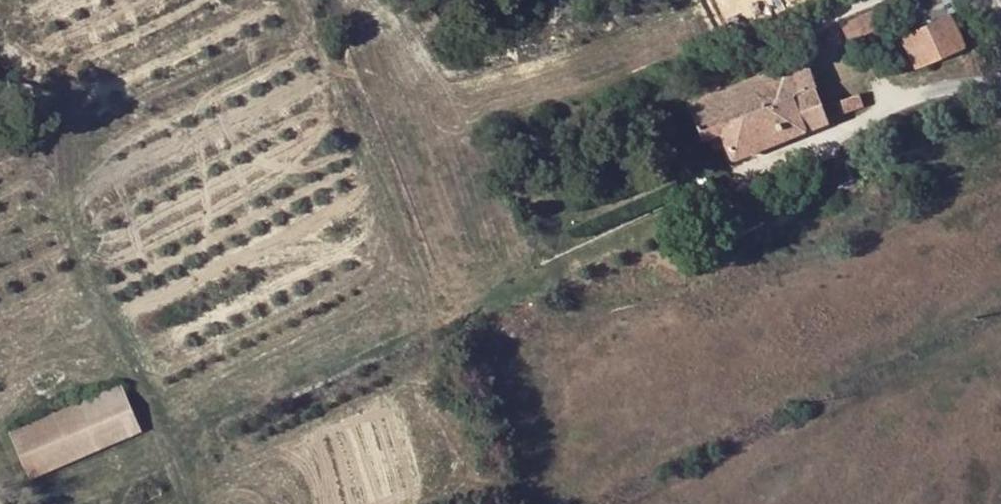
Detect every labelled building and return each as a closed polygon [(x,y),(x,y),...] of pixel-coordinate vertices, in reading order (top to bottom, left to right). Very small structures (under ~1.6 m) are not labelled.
[(901,36),(953,14),(947,0),(909,0),(890,8),(901,36)] [(878,9),(841,24),(849,42),(886,27),(878,9)] [(953,14),(901,36),(915,70),(967,48),(953,14)] [(803,59),(687,106),(701,143),(721,136),(730,161),(828,124),(803,59)] [(832,90),(838,103),(856,95),(851,82),(832,90)] [(861,107),(856,95),(838,103),(842,114),(861,107)] [(27,480),(138,429),(116,382),(7,431),(27,480)]
